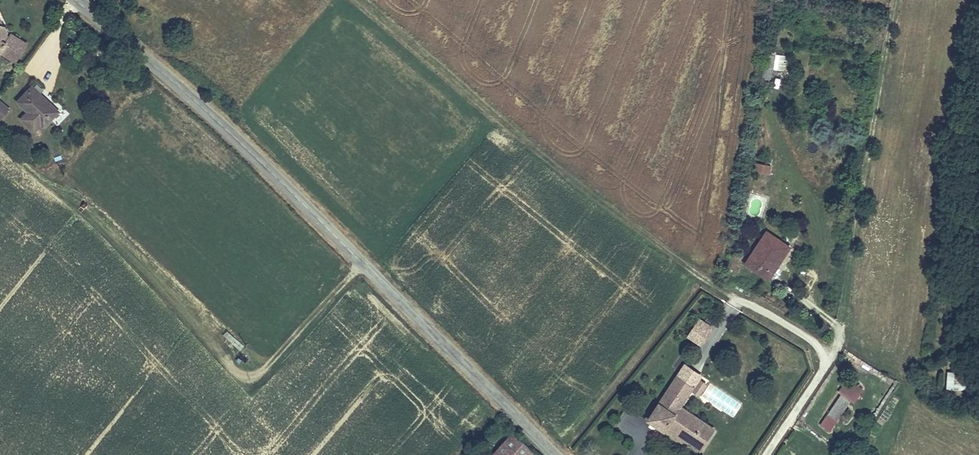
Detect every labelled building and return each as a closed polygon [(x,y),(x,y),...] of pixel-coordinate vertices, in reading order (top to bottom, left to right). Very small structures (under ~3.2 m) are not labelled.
[(1,56),(16,65),(27,47),(11,37),(9,40),(6,38),(6,36),(6,33),(6,32),(5,31),(3,29),(0,30),(0,57),(1,56)] [(765,52),(763,67),(772,69),(774,54),(765,52)] [(785,70),(786,55),(774,55),(773,70),(785,70)] [(772,69),(763,67),(761,80),(769,82),(772,69)] [(60,113),(32,85),(30,89),(27,87),(23,91),(25,94),(18,101),(45,128),(60,113)] [(0,104),(0,121),(1,122),(9,113),(0,104)] [(771,166),(755,164),(754,172),(769,174),(771,166)] [(788,248),(768,234),(748,264),(768,278),(788,248)] [(686,337),(701,347),(714,328),(698,318),(686,337)] [(700,377),(685,367),(679,375),(695,385),(698,381),(700,377)] [(945,390),(967,391),(968,374),(946,372),(945,390)] [(679,375),(649,422),(665,432),(667,429),(701,452),(711,436),(700,429),(704,424),(680,409),(691,392),(694,387),(702,391),(705,386),(698,381),(695,385),(679,375)] [(848,378),(839,392),(842,394),(851,400),(853,401),(863,388),(848,378)] [(702,391),(694,387),(691,392),(698,397),(702,391)] [(851,400),(842,394),(821,425),(830,431),(851,400)] [(714,431),(704,424),(700,429),(711,436),(714,431)] [(513,433),(502,444),(513,454),(532,454),(534,453),(513,433)] [(502,444),(492,454),(513,454),(502,444)]
